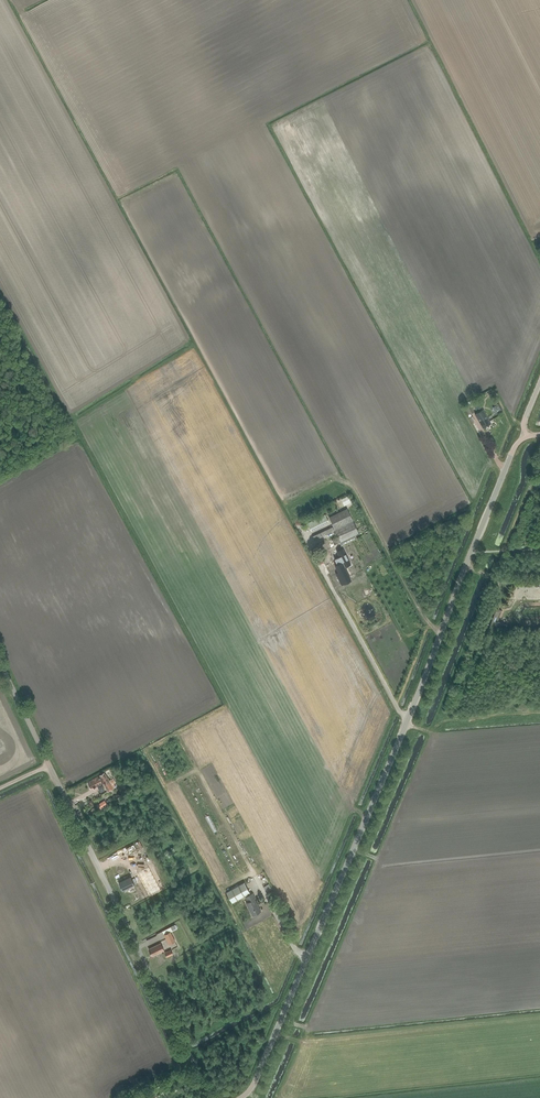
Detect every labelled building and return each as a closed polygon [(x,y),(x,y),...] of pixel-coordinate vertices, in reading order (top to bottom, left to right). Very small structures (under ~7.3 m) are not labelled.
[(476,410),(482,407),(478,399),(472,402),(474,406),(476,410)] [(471,407),(474,406),(472,402),(465,406),(470,414),(474,412),(471,407)] [(498,404),(493,407),(496,412),(502,409),(498,404)] [(483,410),(475,414),(483,428),(491,424),(483,410)] [(348,496),(341,499),(344,506),(351,502),(348,496)] [(338,537),(325,543),(329,553),(336,550),(334,545),(340,542),(341,545),(355,538),(354,535),(359,533),(353,521),(347,508),(329,517),(338,537)] [(325,514),(307,523),(310,531),(329,522),(325,514)] [(340,557),(335,560),(338,565),(335,566),(343,582),(351,579),(346,568),(352,565),(344,549),(337,552),(340,557)] [(512,598),(514,598),(515,586),(508,585),(506,604),(511,605),(512,598)] [(493,632),(500,612),(495,610),(488,630),(493,632)] [(93,788),(103,783),(108,791),(114,788),(112,785),(115,783),(113,778),(109,780),(106,774),(105,774),(104,772),(100,775),(96,777),(93,779),(94,779),(89,781),(90,783),(89,783),(91,788),(93,787),(93,788)] [(100,810),(107,805),(105,800),(97,805),(100,810)] [(113,874),(119,871),(117,865),(110,867),(113,874)] [(138,873),(149,895),(160,889),(148,867),(138,873)] [(130,876),(118,883),(123,892),(135,885),(130,876)] [(232,903),(250,893),(244,882),(227,892),(232,903)] [(253,916),(261,911),(254,899),(255,898),(253,893),(245,897),(248,902),(246,903),(253,916)] [(170,931),(164,934),(169,944),(175,941),(170,931)] [(161,944),(150,949),(148,949),(151,955),(152,954),(153,955),(164,950),(161,944)]
